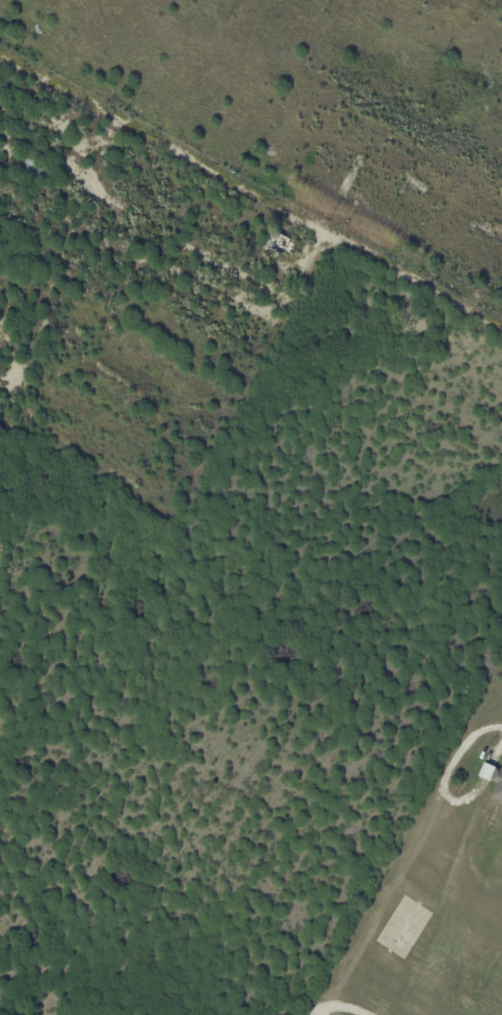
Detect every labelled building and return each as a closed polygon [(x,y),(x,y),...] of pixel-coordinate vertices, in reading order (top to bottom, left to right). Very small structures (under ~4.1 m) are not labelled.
[(290,240),(281,255),(264,246),(272,230),(290,240)] [(501,770),(501,768),(501,802),(491,797),(498,783),(492,781),(491,781),(478,776),(485,762),(496,767),(496,768),(501,770)]
